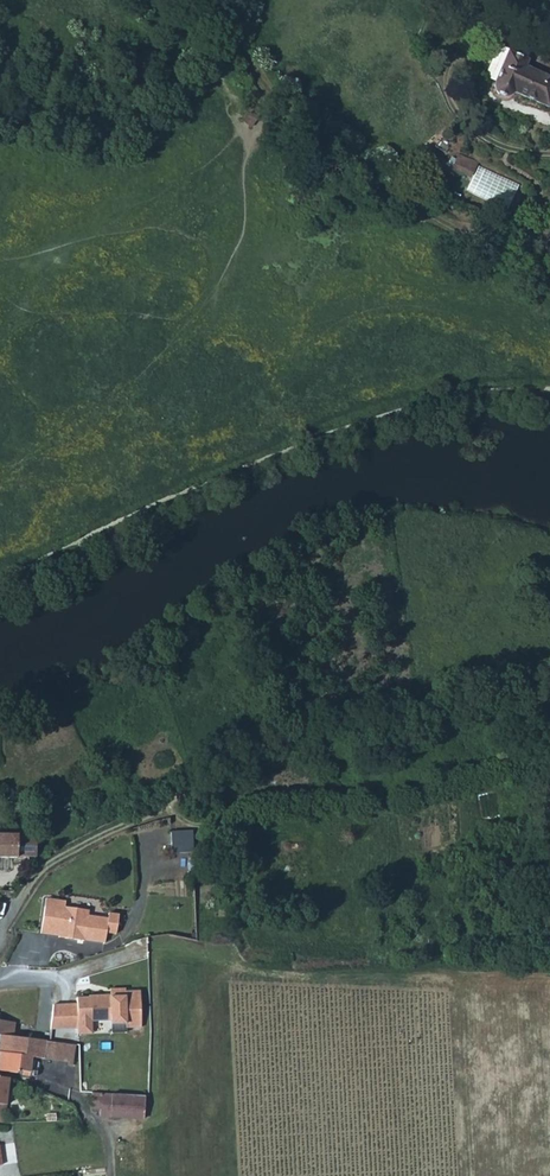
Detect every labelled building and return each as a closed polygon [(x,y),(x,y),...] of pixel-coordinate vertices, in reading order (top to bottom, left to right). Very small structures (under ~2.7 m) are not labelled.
[(469,74),(491,84),(491,89),(492,93),(495,96),(499,98),(504,98),(509,96),(512,93),(547,109),(549,102),(549,77),(525,66),(527,59),(506,50),(499,66),(477,56),(469,74)] [(0,835),(0,859),(17,859),(17,857),(35,858),(36,837),(16,837),(16,835),(0,835)] [(52,913),(52,905),(45,904),(44,912),(52,913)] [(64,912),(65,907),(52,905),(52,913),(44,912),(41,939),(65,941),(66,943),(79,944),(80,943),(85,943),(106,946),(107,936),(117,937),(119,918),(109,916),(108,922),(88,920),(88,914),(64,912)] [(77,1004),(53,1005),(50,1030),(78,1029),(92,1028),(92,1021),(111,1020),(126,1020),(126,1026),(127,1026),(142,1025),(140,991),(125,992),(124,992),(125,996),(111,997),(111,995),(88,996),(88,997),(76,998),(77,1004)] [(12,1037),(13,1022),(0,1019),(0,1035),(12,1037)] [(126,1020),(111,1020),(112,1039),(127,1039),(127,1026),(126,1026),(126,1020)] [(44,1058),(46,1042),(47,1041),(12,1037),(0,1035),(0,1070),(18,1073),(18,1070),(30,1072),(32,1057),(44,1058)] [(46,1042),(44,1058),(72,1062),(74,1046),(46,1042)] [(145,1096),(92,1093),(91,1108),(100,1109),(100,1116),(144,1119),(145,1096)]
